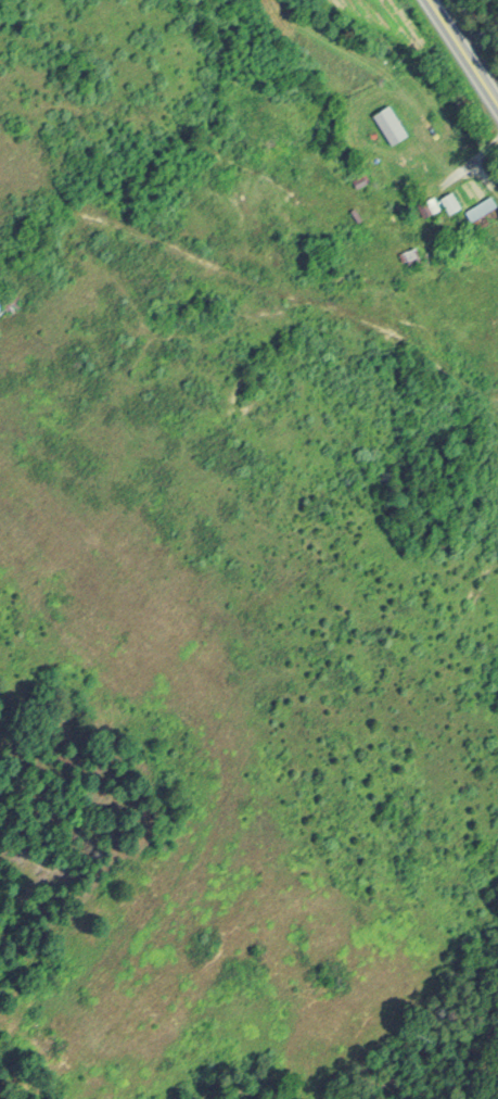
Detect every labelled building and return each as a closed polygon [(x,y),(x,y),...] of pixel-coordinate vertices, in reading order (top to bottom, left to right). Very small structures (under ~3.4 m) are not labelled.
[(368,113),(388,146),(408,132),(387,100),(368,113)] [(436,197),(447,214),(458,207),(447,190),(436,197)] [(419,217),(436,209),(430,195),(412,203),(419,217)] [(493,206),(487,196),(461,210),(467,220),(493,206)] [(415,260),(409,247),(399,251),(404,265),(415,260)]
